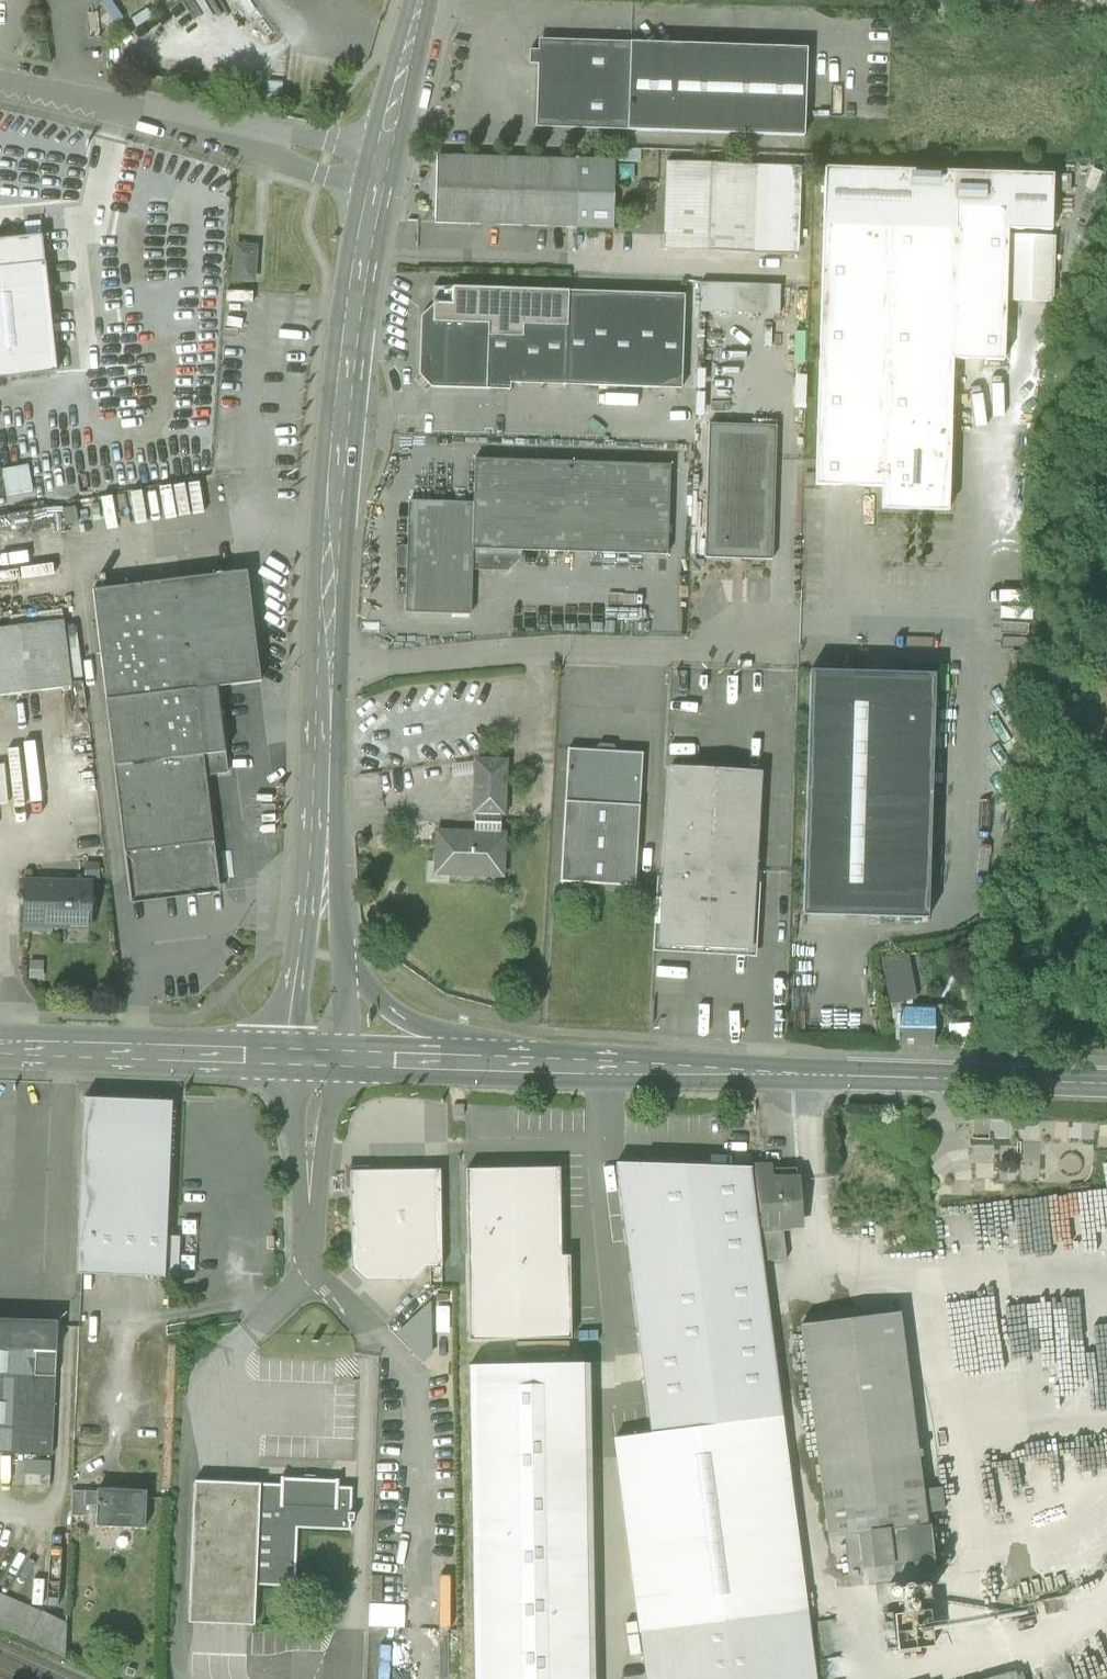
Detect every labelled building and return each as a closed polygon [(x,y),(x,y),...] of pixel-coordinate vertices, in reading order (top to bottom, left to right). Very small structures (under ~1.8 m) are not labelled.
[(631,43),(631,47),(628,126),(628,131),(805,136),(807,49),(631,43)] [(541,124),(628,126),(631,47),(543,44),(541,124)] [(435,224),(576,228),(578,161),(579,161),(579,159),(576,159),(576,161),(437,157),(435,224)] [(576,228),(612,229),(614,162),(579,161),(578,161),(576,228)] [(664,250),(753,253),(755,166),(667,162),(664,250)] [(799,167),(755,166),(753,253),(797,255),(799,167)] [(825,168),(823,222),(955,226),(956,205),(1008,207),(1008,230),(1051,231),(1053,175),(825,168)] [(1106,197),(1106,170),(1104,169),(1095,192),(1106,197)] [(1008,235),(1008,230),(1008,207),(956,205),(955,226),(823,222),(816,486),(882,488),(884,442),(950,444),(953,360),(1004,361),(1006,302),(1008,235)] [(1056,236),(1008,235),(1006,302),(1054,303),(1056,236)] [(45,263),(42,236),(0,240),(0,268),(45,263)] [(238,277),(252,278),(253,250),(239,249),(238,277)] [(57,372),(46,263),(45,264),(45,263),(0,268),(0,378),(57,372)] [(781,285),(705,283),(704,314),(781,316),(781,285)] [(511,384),(565,386),(568,292),(434,287),(433,306),(421,317),(419,375),(432,388),(511,390),(511,384)] [(685,296),(568,292),(565,386),(682,390),(685,296)] [(705,559),(773,561),(777,427),(709,425),(705,559)] [(948,512),(950,444),(884,442),(882,488),(881,510),(948,512)] [(475,459),(474,503),(472,549),(473,549),(473,570),(508,571),(521,559),(522,551),(668,555),(670,466),(475,459)] [(471,615),(473,570),(473,549),(472,549),(474,503),(409,501),(408,546),(407,568),(406,613),(471,615)] [(396,568),(407,568),(408,546),(397,546),(396,568)] [(93,590),(106,701),(196,690),(218,687),(260,682),(247,571),(106,589),(101,589),(93,590)] [(72,687),(63,621),(0,629),(0,696),(72,687)] [(804,916),(929,919),(936,675),(811,671),(804,916)] [(204,755),(204,756),(226,753),(218,687),(196,690),(204,755)] [(106,701),(114,766),(204,755),(196,690),(106,701)] [(569,749),(566,802),(640,806),(643,754),(569,749)] [(229,774),(226,753),(204,756),(206,777),(229,774)] [(125,853),(126,853),(214,842),(213,830),(206,777),(204,756),(204,755),(114,766),(125,853)] [(502,814),(503,814),(505,762),(477,761),(475,813),(502,814)] [(26,803),(25,790),(8,792),(4,767),(0,768),(0,806),(26,803)] [(661,945),(750,950),(760,773),(671,768),(661,945)] [(636,886),(640,806),(566,802),(561,882),(636,886)] [(475,813),(474,835),(501,836),(502,814),(475,813)] [(503,836),(501,836),(474,835),(439,834),(438,862),(450,862),(450,873),(501,874),(503,836)] [(219,886),(214,842),(126,853),(131,896),(219,886)] [(437,872),(450,873),(450,862),(438,862),(437,872)] [(24,932),(53,933),(53,926),(71,927),(71,918),(90,919),(91,883),(90,883),(90,884),(27,882),(27,881),(25,881),(24,932)] [(220,893),(219,886),(131,896),(132,904),(220,893)] [(881,959),(890,1003),(904,1000),(907,1000),(898,957),(881,959)] [(904,1010),(904,1000),(890,1003),(892,1013),(900,1012),(900,1010),(904,1010)] [(899,1045),(934,1046),(935,1011),(904,1010),(900,1010),(900,1012),(899,1045)] [(180,1238),(167,1237),(172,1103),(84,1099),(77,1274),(165,1278),(178,1278),(180,1238)] [(782,1418),(763,1263),(759,1234),(751,1169),(617,1165),(652,1434),(782,1418)] [(755,1170),(763,1228),(802,1224),(797,1171),(797,1168),(755,1170)] [(467,1170),(470,1341),(572,1339),(570,1256),(562,1256),(560,1169),(467,1170)] [(440,1170),(350,1172),(352,1269),(365,1282),(413,1281),(425,1269),(442,1268),(440,1170)] [(784,1231),(759,1234),(763,1263),(787,1260),(784,1231)] [(429,1305),(398,1334),(424,1362),(431,1356),(429,1305)] [(847,1536),(853,1587),(877,1585),(901,1582),(900,1581),(927,1577),(936,1576),(931,1526),(920,1443),(916,1444),(899,1313),(802,1326),(829,1539),(847,1536)] [(0,1320),(0,1349),(34,1351),(35,1322),(0,1320)] [(35,1322),(34,1351),(56,1351),(58,1322),(35,1322)] [(0,1349),(0,1454),(52,1457),(56,1351),(34,1351),(0,1349)] [(475,1678),(594,1678),(589,1365),(470,1367),(475,1678)] [(782,1418),(652,1434),(615,1439),(646,1678),(816,1678),(782,1418)] [(281,1485),(261,1484),(257,1586),(295,1587),(298,1529),(351,1531),(351,1522),(354,1522),(355,1514),(352,1514),(353,1488),(339,1488),(339,1480),(336,1480),(336,1481),(285,1479),(285,1478),(281,1478),(281,1485)] [(255,1626),(257,1586),(261,1484),(195,1482),(189,1623),(255,1626)] [(96,1527),(145,1529),(146,1492),(98,1489),(98,1492),(97,1505),(96,1527)] [(72,1517),(85,1517),(85,1505),(97,1505),(98,1492),(73,1491),(72,1517)] [(936,1512),(938,1539),(954,1538),(953,1520),(944,1521),(943,1511),(936,1512)] [(902,1614),(930,1611),(927,1577),(900,1581),(901,1582),(877,1585),(878,1605),(901,1602),(902,1614)] [(10,1598),(0,1594),(0,1618),(10,1598)] [(30,1641),(44,1613),(10,1598),(0,1618),(0,1627),(30,1641)] [(371,1603),(371,1625),(406,1625),(406,1603),(371,1603)] [(895,1615),(898,1651),(934,1646),(930,1611),(902,1614),(895,1615)] [(67,1623),(44,1613),(30,1641),(66,1658),(67,1623)]
